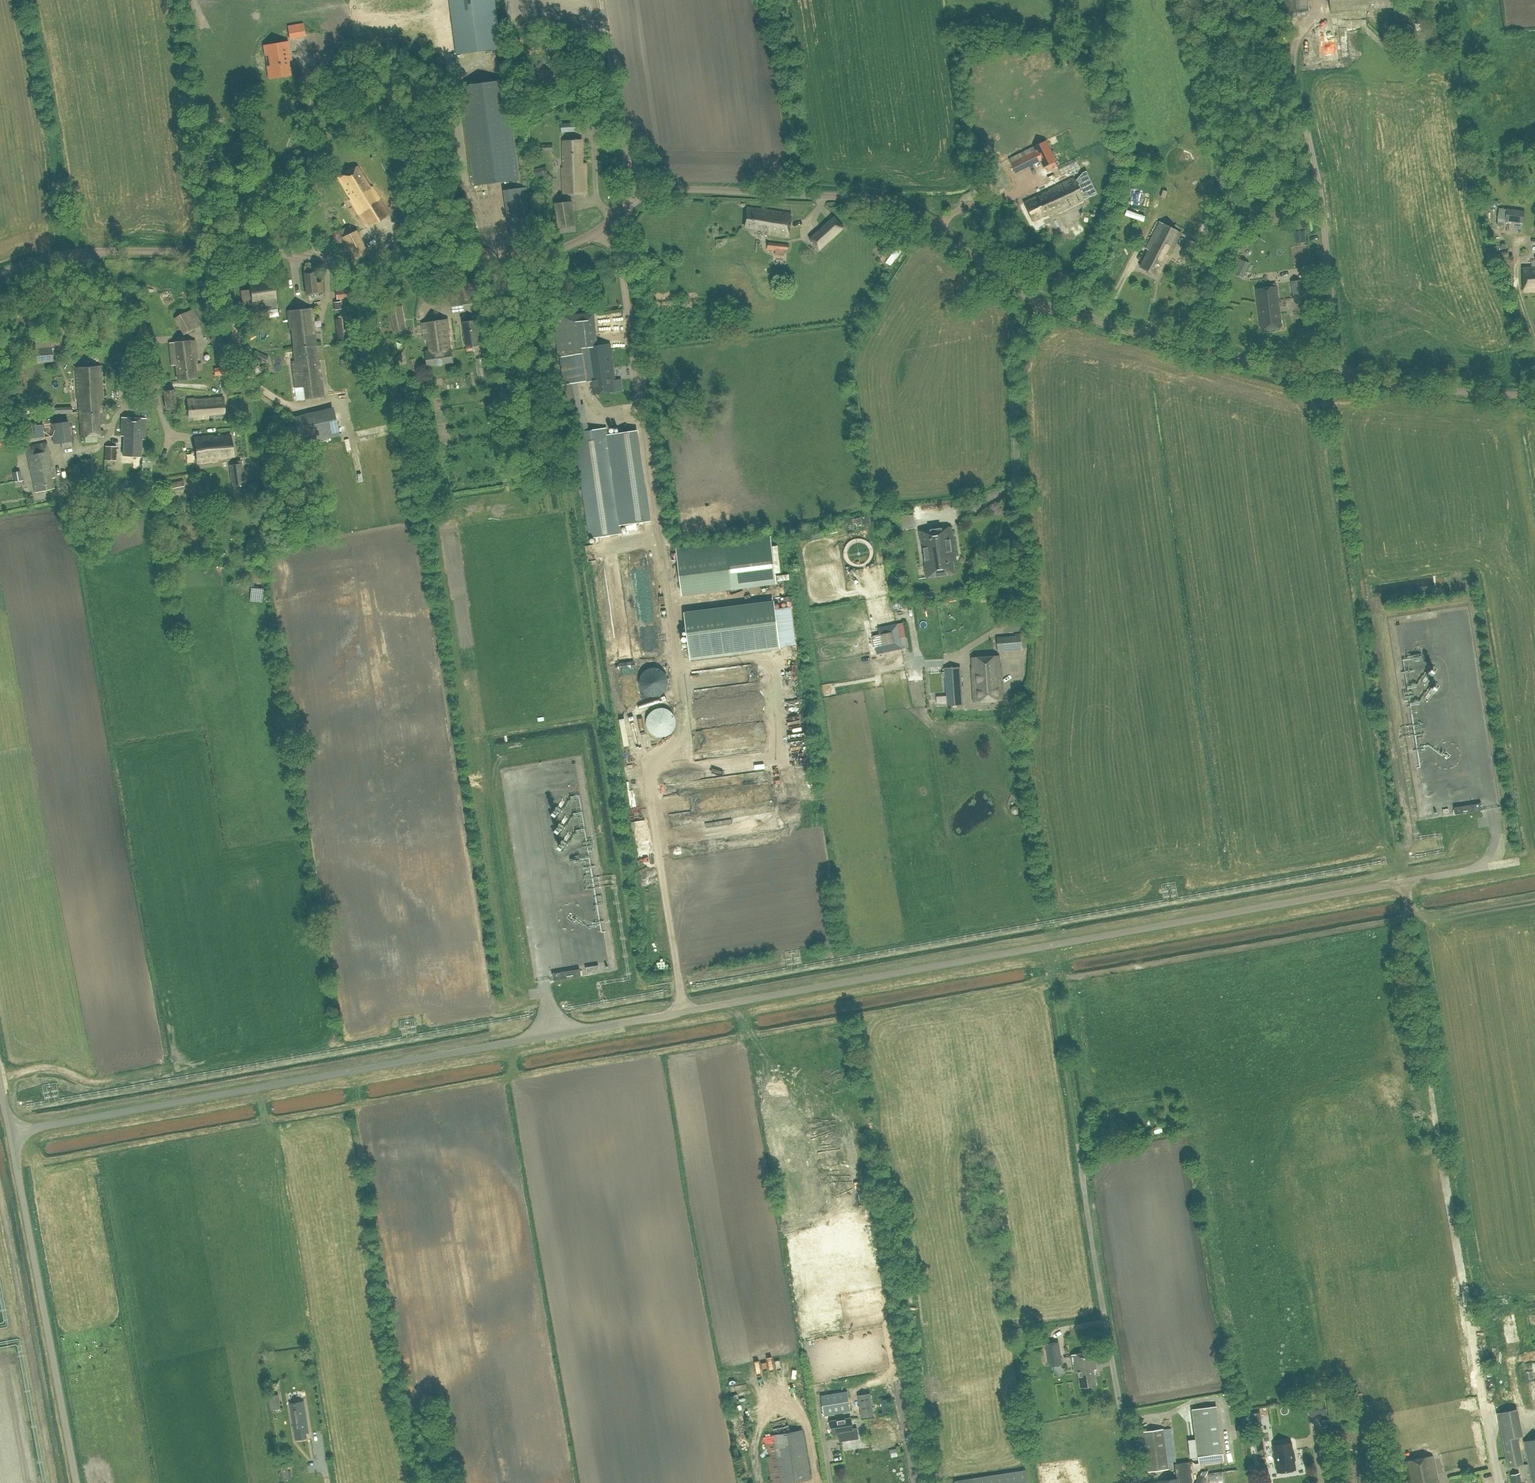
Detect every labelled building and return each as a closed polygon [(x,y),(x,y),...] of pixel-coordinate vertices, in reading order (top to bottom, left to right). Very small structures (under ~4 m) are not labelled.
[(495,0),(450,0),(457,54),(501,48),(495,0)] [(1308,11),(1307,0),(1282,0),(1283,12),(1308,11)] [(1368,10),(1371,10),(1370,7),(1392,6),(1392,0),(1367,0),(1368,10)] [(295,25),(287,27),(289,39),(297,37),(295,25)] [(268,66),(269,73),(270,78),(280,76),(289,75),(289,72),(288,71),(286,55),(289,55),(287,42),(271,45),(264,46),(265,48),(266,56),(265,56),(266,66),(268,66)] [(475,185),(495,183),(519,179),(506,80),(461,86),(475,185)] [(563,168),(562,168),(563,193),(586,192),(586,164),(582,164),(582,140),(563,141),(563,168)] [(1039,160),(1040,163),(1043,167),(1045,166),(1048,172),(1058,167),(1055,162),(1056,161),(1046,140),(1033,147),(1035,152),(1039,160)] [(1039,160),(1035,152),(1011,163),(1015,172),(1039,160)] [(370,188),(357,166),(338,178),(351,199),(350,200),(367,227),(389,215),(372,187),(370,188)] [(535,169),(537,177),(548,174),(547,166),(535,169)] [(1057,212),(1084,200),(1074,177),(1049,189),(1050,190),(1025,202),(1034,221),(1056,211),(1057,212)] [(559,233),(576,231),(572,201),(555,203),(559,233)] [(788,238),(788,237),(791,214),(747,207),(745,227),(767,231),(767,234),(788,238)] [(1505,208),(1503,220),(1522,223),(1524,211),(1505,208)] [(819,250),(844,228),(834,217),(809,239),(819,250)] [(1171,254),(1181,233),(1160,222),(1146,249),(1150,251),(1140,267),(1158,276),(1169,254),(1171,254)] [(1187,240),(1184,248),(1191,251),(1194,244),(1187,240)] [(788,250),(789,244),(768,242),(767,250),(776,251),(776,249),(788,250)] [(1180,256),(1186,259),(1190,251),(1184,248),(1180,256)] [(1238,258),(1231,272),(1242,278),(1249,263),(1238,258)] [(316,283),(314,265),(303,267),(307,295),(323,293),(321,282),(316,283)] [(1523,268),(1524,292),(1534,291),(1534,267),(1523,268)] [(1300,303),(1299,297),(1304,296),(1301,279),(1291,281),(1293,298),(1294,298),(1295,304),(1300,303)] [(1261,329),(1282,327),(1276,286),(1256,289),(1261,329)] [(253,289),(254,299),(279,298),(278,287),(253,289)] [(451,306),(465,304),(462,287),(448,289),(451,306)] [(252,311),(263,309),(277,308),(276,299),(251,302),(249,288),(241,289),(243,306),(252,305),(252,311)] [(337,299),(349,298),(348,289),(336,290),(337,299)] [(216,309),(214,300),(203,303),(205,311),(216,309)] [(394,332),(406,330),(402,306),(390,308),(394,332)] [(192,308),(191,309),(174,318),(183,334),(199,325),(197,320),(199,319),(192,308)] [(315,345),(316,345),(313,328),(314,328),(312,308),(287,311),(290,329),(291,329),(293,346),(315,345)] [(277,309),(255,312),(256,319),(278,316),(277,309)] [(564,384),(574,432),(585,431),(576,382),(586,381),(582,352),(582,347),(597,345),(592,312),(553,318),(559,358),(561,357),(564,384)] [(338,338),(344,337),(341,319),(335,320),(338,338)] [(451,350),(448,333),(450,333),(448,319),(422,323),(424,340),(428,339),(430,350),(426,351),(428,366),(453,362),(452,350),(451,350)] [(466,346),(481,343),(477,327),(477,322),(462,324),(466,346)] [(196,378),(195,363),(197,363),(195,340),(169,343),(171,365),(176,365),(177,380),(196,378)] [(220,356),(227,354),(225,342),(217,344),(220,356)] [(582,347),(582,352),(586,381),(586,382),(592,381),(594,395),(614,392),(612,380),(615,380),(610,343),(597,345),(582,347)] [(315,345),(293,346),(295,361),(292,361),(297,400),(324,397),(320,366),(319,366),(318,362),(316,345),(315,345)] [(35,349),(36,362),(52,361),(51,348),(35,349)] [(255,375),(261,372),(258,365),(252,368),(255,375)] [(102,411),(101,400),(102,400),(100,366),(75,368),(77,401),(79,401),(79,413),(102,411)] [(215,376),(228,373),(227,366),(214,368),(215,376)] [(625,377),(616,379),(618,390),(627,389),(625,377)] [(165,409),(176,407),(174,389),(163,390),(165,409)] [(225,416),(223,397),(195,400),(195,398),(187,399),(189,417),(194,417),(194,419),(204,418),(203,415),(210,414),(210,418),(225,416)] [(97,435),(104,435),(104,430),(100,430),(99,424),(104,423),(103,411),(102,411),(79,413),(80,422),(83,422),(85,443),(97,442),(97,435)] [(145,439),(145,437),(146,418),(121,417),(121,436),(124,436),(123,456),(141,457),(141,439),(145,439)] [(45,438),(53,436),(53,444),(61,443),(62,448),(72,447),(71,440),(72,440),(70,420),(51,422),(51,423),(43,424),(33,425),(35,438),(45,437),(45,438)] [(622,533),(620,525),(615,485),(607,434),(606,428),(585,431),(574,432),(589,538),(622,533)] [(607,434),(620,525),(646,523),(631,431),(607,434)] [(215,436),(217,458),(234,456),(231,435),(219,436),(219,435),(215,436)] [(217,460),(217,458),(215,436),(194,438),(197,463),(217,460)] [(35,493),(54,488),(52,479),(54,478),(47,443),(25,447),(35,493)] [(116,460),(116,445),(105,445),(104,460),(116,460)] [(152,466),(153,457),(142,456),(142,466),(152,466)] [(232,486),(245,485),(242,463),(229,465),(232,486)] [(14,483),(23,481),(20,470),(11,472),(14,483)] [(167,492),(185,488),(183,480),(165,483),(167,492)] [(906,516),(908,528),(920,526),(918,514),(906,516)] [(956,556),(951,526),(919,531),(921,543),(922,543),(926,565),(924,565),(926,578),(955,573),(953,561),(955,556),(956,556)] [(676,548),(681,587),(776,575),(772,536),(676,548)] [(774,609),(746,612),(750,652),(779,648),(774,609)] [(750,652),(746,612),(745,612),(725,615),(730,655),(750,652)] [(730,655),(725,615),(685,620),(690,660),(730,655)] [(880,634),(873,635),(877,653),(909,647),(904,622),(878,627),(880,634)] [(999,652),(1023,650),(1022,637),(998,639),(999,652)] [(1000,666),(999,656),(972,658),(973,668),(971,668),(974,702),(1003,700),(1001,666),(1000,666)] [(947,696),(962,695),(960,667),(945,668),(947,696)] [(644,672),(643,673),(642,674),(642,675),(641,676),(640,677),(640,678),(640,679),(640,680),(640,682),(640,683),(640,684),(640,685),(640,686),(641,688),(641,689),(643,691),(644,692),(644,693),(645,693),(646,694),(648,695),(649,695),(651,696),(653,696),(655,696),(657,696),(658,695),(661,694),(663,693),(663,692),(664,691),(665,690),(666,689),(666,688),(667,687),(667,686),(668,684),(668,683),(668,682),(668,681),(668,680),(667,678),(667,677),(667,676),(666,675),(665,674),(665,673),(664,672),(663,671),(662,670),(660,669),(659,669),(657,668),(656,668),(654,668),(653,668),(651,668),(649,669),(648,669),(647,670),(646,670),(645,671),(644,672)] [(1021,699),(1012,700),(1012,708),(1022,707),(1021,699)] [(656,736),(657,737),(659,737),(660,737),(661,737),(663,737),(664,737),(665,737),(666,736),(668,736),(669,735),(670,734),(671,734),(672,733),(673,732),(673,731),(674,730),(675,728),(675,727),(676,726),(676,725),(676,723),(676,722),(676,721),(676,719),(675,718),(675,717),(675,716),(674,715),(673,713),(673,712),(672,711),(671,711),(670,710),(669,709),(667,708),(666,708),(665,708),(664,707),(662,707),(661,707),(660,707),(658,707),(656,708),(655,708),(653,709),(652,710),(651,711),(650,711),(649,712),(649,713),(648,715),(647,716),(647,717),(646,718),(646,720),(646,721),(646,722),(646,724),(646,725),(646,726),(647,727),(647,729),(648,730),(649,731),(650,732),(650,733),(651,734),(653,735),(654,735),(655,736),(656,736)] [(1455,814),(1482,810),(1481,803),(1454,807),(1455,814)] [(581,976),(580,969),(553,973),(554,980),(581,976)] [(1060,1358),(1058,1342),(1045,1344),(1048,1360),(1060,1358)] [(1096,1385),(1093,1369),(1097,1368),(1094,1351),(1071,1355),(1074,1372),(1078,1372),(1080,1387),(1096,1385)] [(1528,1384),(1534,1383),(1534,1362),(1523,1365),(1528,1384)] [(316,1392),(316,1380),(299,1379),(299,1391),(316,1392)] [(824,1416),(852,1410),(849,1391),(820,1396),(824,1416)] [(870,1393),(858,1395),(862,1417),(874,1415),(870,1393)] [(271,1410),(281,1408),(279,1394),(268,1396),(271,1410)] [(883,1414),(891,1412),(889,1399),(881,1400),(883,1414)] [(291,1403),(290,1403),(292,1417),(296,1440),(307,1438),(307,1433),(309,1433),(306,1415),(304,1401),(303,1401),(291,1403)] [(1311,1417),(1327,1414),(1325,1401),(1309,1404),(1311,1417)] [(1198,1457),(1223,1453),(1217,1406),(1192,1409),(1198,1457)] [(1435,1409),(1423,1412),(1425,1421),(1437,1419),(1435,1409)] [(1251,1424),(1262,1422),(1260,1412),(1250,1413),(1251,1424)] [(1482,1415),(1449,1421),(1458,1466),(1491,1460),(1482,1415)] [(859,1438),(857,1427),(853,1428),(851,1419),(831,1422),(833,1432),(838,1432),(840,1441),(859,1438)] [(1171,1428),(1163,1429),(1168,1469),(1173,1468),(1172,1462),(1175,1461),(1171,1428)] [(1148,1471),(1168,1469),(1163,1429),(1143,1432),(1148,1471)] [(800,1430),(769,1434),(776,1482),(785,1480),(785,1474),(783,1459),(791,1458),(793,1458),(794,1466),(801,1467),(812,1465),(810,1452),(796,1454),(795,1449),(791,1449),(791,1455),(789,1455),(783,1454),(783,1452),(785,1438),(791,1437),(775,1435),(785,1434),(786,1434),(793,1433),(799,1434),(800,1430)] [(1517,1437),(1503,1440),(1509,1467),(1523,1465),(1517,1437)] [(1198,1457),(1195,1439),(1188,1440),(1191,1457),(1198,1457)] [(1524,1441),(1532,1482),(1533,1482),(1534,1482),(1534,1439),(1524,1441)] [(1277,1472),(1296,1469),(1294,1461),(1295,1460),(1294,1452),(1293,1452),(1292,1442),(1273,1445),(1277,1472)] [(832,1451),(834,1457),(846,1455),(844,1449),(832,1451)] [(1224,1461),(1223,1453),(1198,1457),(1199,1464),(1224,1461)] [(1402,1462),(1406,1482),(1438,1482),(1432,1456),(1402,1462)] [(1190,1461),(1174,1463),(1176,1479),(1160,1481),(1160,1482),(1193,1482),(1190,1461)] [(1026,1470),(954,1481),(954,1482),(1028,1482),(1026,1470)] [(1211,1472),(1211,1482),(1226,1482),(1225,1471),(1211,1472)] [(1519,1473),(1511,1475),(1513,1482),(1521,1482),(1519,1473)] [(1205,1477),(1199,1475),(1196,1482),(1202,1482),(1205,1477)]
